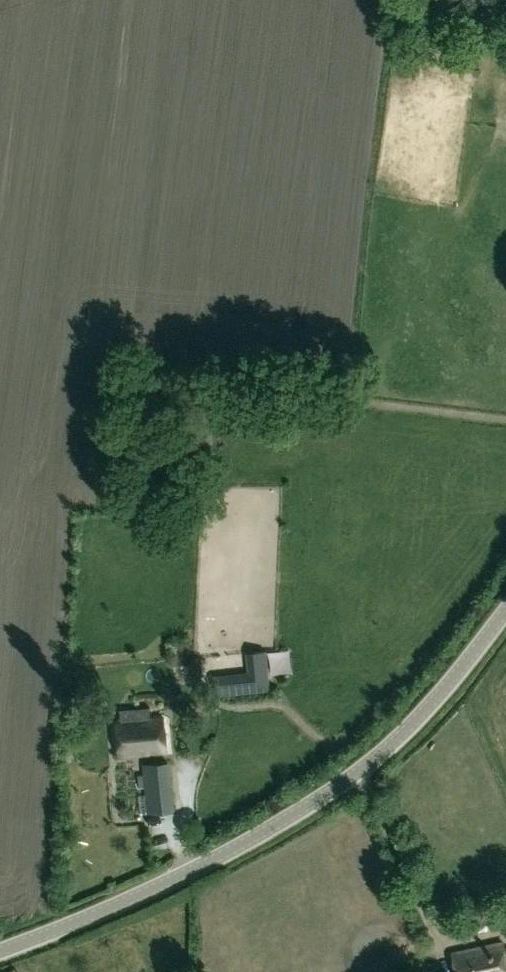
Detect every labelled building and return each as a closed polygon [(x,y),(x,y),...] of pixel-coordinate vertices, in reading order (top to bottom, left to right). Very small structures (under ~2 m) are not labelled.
[(252,653),(252,663),(266,662),(265,652),(252,653)] [(272,668),(225,670),(225,679),(272,677),(272,668)] [(163,719),(150,720),(148,720),(148,722),(118,724),(120,756),(165,753),(163,719)] [(142,765),(146,813),(174,810),(170,761),(142,765)] [(502,943),(452,954),(456,971),(505,971),(505,960),(502,943)]
